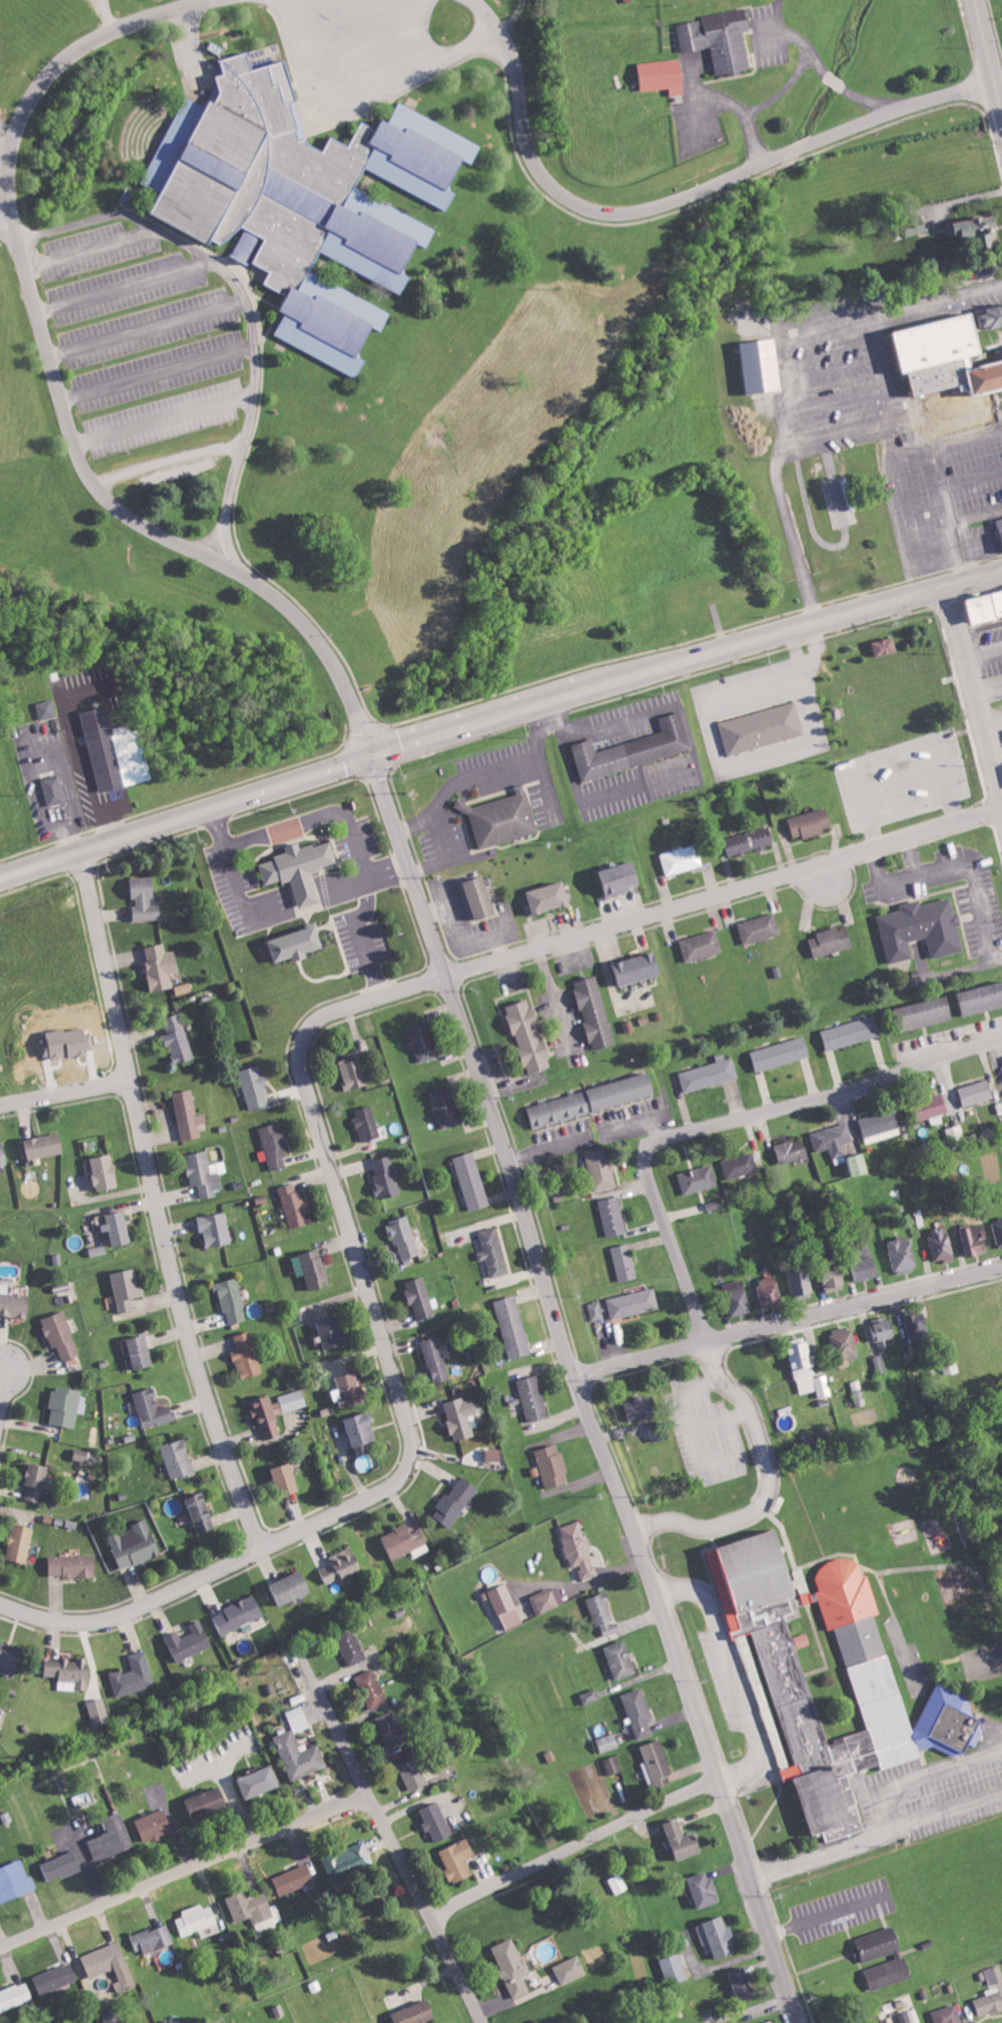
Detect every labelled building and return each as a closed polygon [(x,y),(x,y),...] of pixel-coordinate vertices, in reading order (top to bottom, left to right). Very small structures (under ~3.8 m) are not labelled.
[(678,24),(683,52),(712,47),(717,77),(752,71),(745,31),(751,30),(748,7),(702,15),(703,20),(678,24)] [(155,187),(161,189),(150,214),(217,245),(236,203),(258,198),(245,227),(267,237),(255,264),(272,272),(266,285),(287,295),(281,340),(358,376),(389,309),(311,273),(320,254),(402,292),(433,225),(356,189),(365,170),(448,208),(479,141),(400,105),(391,125),(332,138),(326,151),(309,143),(291,65),(215,56),(155,187)] [(671,89),(671,96),(685,95),(683,60),(641,62),(642,90),(671,89)] [(949,224),(951,236),(968,233),(969,241),(978,239),(980,250),(997,247),(993,227),(1000,226),(999,215),(949,224)] [(1001,327),(1001,308),(982,313),(987,331),(1001,327)] [(888,332),(968,312),(978,353),(898,373),(888,332)] [(749,395),(784,391),(778,339),(743,343),(749,395)] [(819,481),(846,474),(858,523),(831,530),(819,481)] [(962,600),(1001,590),(1001,618),(968,626),(962,600)] [(900,650),(896,635),(874,641),(878,656),(900,650)] [(40,720),(57,715),(53,699),(35,703),(40,720)] [(717,723),(792,701),(801,734),(726,755),(717,723)] [(153,780),(143,729),(132,732),(130,723),(113,727),(108,705),(82,711),(99,791),(153,780)] [(568,744),(589,738),(593,751),(661,731),(657,718),(677,712),(688,748),(579,781),(568,744)] [(41,780),(48,806),(66,801),(59,775),(41,780)] [(535,830),(523,791),(465,808),(477,848),(535,830)] [(833,826),(829,807),(789,817),(794,839),(825,831),(825,828),(833,826)] [(729,856),(776,844),(771,825),(724,837),(729,856)] [(313,870),(338,864),(332,839),(302,847),(301,841),(287,845),(289,854),(261,861),(267,885),(293,878),(300,907),(321,901),(313,870)] [(704,866),(698,843),(661,852),(667,875),(704,866)] [(605,894),(641,886),(636,861),(600,869),(605,894)] [(465,881),(477,920),(497,914),(486,875),(465,881)] [(162,919),(162,903),(154,903),(154,876),(134,877),(135,905),(134,905),(134,920),(162,919)] [(572,905),(566,881),(529,889),(534,913),(572,905)] [(888,963),(913,957),(909,941),(927,937),(932,957),(965,950),(957,914),(955,914),(952,897),(921,903),(920,899),(901,903),(902,909),(878,914),(888,963)] [(781,933),(774,911),(738,923),(745,945),(781,933)] [(263,939),(311,923),(318,946),(271,962),(263,939)] [(808,939),(813,958),(854,947),(849,927),(839,930),(838,926),(816,932),(817,936),(808,939)] [(681,940),(687,962),(723,952),(717,929),(681,940)] [(153,991),(173,987),(170,973),(181,971),(176,950),(167,952),(165,942),(144,947),(153,991)] [(611,964),(617,986),(665,973),(658,950),(611,964)] [(576,980),(592,1050),(615,1045),(599,975),(576,980)] [(960,991),(966,1015),(1001,1007),(1001,981),(960,991)] [(900,1006),(905,1030),(956,1020),(951,995),(900,1006)] [(528,1074),(554,1067),(534,998),(508,1006),(528,1074)] [(196,1058),(180,1013),(164,1019),(169,1032),(164,1034),(175,1065),(196,1058)] [(827,1051),(881,1035),(875,1015),(821,1031),(827,1051)] [(409,1026),(420,1062),(442,1055),(430,1019),(409,1026)] [(811,1056),(806,1035),(751,1051),(757,1071),(811,1056)] [(337,1060),(347,1090),(369,1083),(359,1053),(337,1060)] [(739,1078),(733,1057),(726,1059),(725,1053),(716,1055),(717,1062),(680,1072),(685,1092),(739,1078)] [(271,1104),(265,1085),(270,1084),(266,1071),(262,1072),(260,1065),(240,1070),(251,1110),(271,1104)] [(659,1096),(653,1073),(528,1104),(534,1127),(659,1096)] [(964,1105),(995,1099),(991,1080),(960,1086),(964,1105)] [(442,1129),(464,1123),(453,1086),(431,1092),(442,1129)] [(202,1136),(199,1123),(208,1122),(206,1113),(197,1114),(192,1089),(173,1092),(182,1140),(202,1136)] [(942,1114),(949,1111),(944,1094),(917,1102),(923,1120),(930,1118),(933,1125),(944,1121),(942,1114)] [(381,1137),(372,1105),(353,1110),(363,1142),(381,1137)] [(867,1143),(903,1133),(896,1108),(860,1118),(867,1143)] [(290,1167),(283,1130),(280,1131),(279,1123),(261,1127),(270,1171),(290,1167)] [(811,1131),(816,1152),(832,1148),(836,1164),(848,1161),(844,1143),(853,1141),(849,1123),(811,1131)] [(30,1158),(65,1154),(63,1133),(28,1137),(30,1158)] [(776,1144),(781,1164),(809,1157),(804,1137),(776,1144)] [(5,1138),(0,1139),(0,1166),(9,1164),(5,1138)] [(619,1186),(610,1146),(586,1151),(595,1191),(619,1186)] [(199,1184),(201,1198),(216,1195),(215,1190),(223,1188),(220,1172),(211,1173),(207,1150),(185,1154),(191,1186),(199,1184)] [(491,1205),(474,1151),(453,1157),(469,1211),(491,1205)] [(722,1161),(728,1180),(759,1170),(753,1151),(722,1161)] [(855,1176),(871,1173),(867,1153),(851,1156),(855,1176)] [(97,1190),(119,1187),(114,1154),(92,1157),(97,1190)] [(400,1194),(390,1155),(372,1160),(381,1199),(400,1194)] [(718,1185),(712,1163),(678,1173),(685,1195),(718,1185)] [(291,1229),(313,1223),(303,1189),(296,1191),(294,1183),(279,1188),(291,1229)] [(599,1200),(608,1237),(628,1232),(618,1195),(599,1200)] [(113,1247),(133,1242),(126,1210),(107,1214),(109,1224),(107,1224),(113,1247)] [(233,1242),(227,1211),(200,1216),(207,1248),(233,1242)] [(418,1256),(410,1216),(389,1220),(398,1260),(418,1256)] [(993,1221),(996,1235),(1001,1233),(1001,1218),(993,1221)] [(968,1257),(991,1251),(983,1223),(961,1229),(968,1257)] [(928,1230),(936,1260),(944,1258),(946,1262),(956,1259),(946,1225),(928,1230)] [(479,1230),(483,1251),(478,1251),(480,1260),(486,1258),(490,1278),(508,1274),(498,1226),(479,1230)] [(896,1273),(918,1269),(911,1236),(890,1240),(896,1273)] [(637,1278),(633,1243),(614,1246),(618,1281),(637,1278)] [(307,1274),(311,1290),(332,1285),(322,1248),(293,1256),(298,1276),(307,1274)] [(856,1255),(860,1279),(880,1276),(876,1252),(856,1255)] [(815,1292),(809,1267),(789,1271),(794,1296),(815,1292)] [(826,1268),(827,1290),(846,1289),(845,1267),(826,1268)] [(134,1310),(132,1298),(143,1296),(138,1268),(112,1273),(120,1313),(134,1310)] [(765,1308),(784,1303),(777,1274),(758,1279),(765,1308)] [(405,1282),(416,1321),(435,1316),(424,1276),(405,1282)] [(226,1324),(245,1321),(239,1278),(214,1282),(216,1293),(221,1292),(226,1324)] [(752,1312),(745,1279),(726,1283),(733,1316),(752,1312)] [(9,1284),(0,1283),(0,1315),(30,1316),(31,1294),(9,1293),(9,1284)] [(661,1307),(656,1287),(607,1299),(612,1319),(661,1307)] [(496,1300),(508,1359),(531,1354),(519,1295),(496,1300)] [(605,1318),(601,1300),(588,1304),(592,1321),(605,1318)] [(43,1318),(52,1349),(60,1347),(64,1361),(79,1356),(66,1311),(43,1318)] [(905,1317),(914,1344),(933,1338),(924,1311),(905,1317)] [(892,1346),(890,1338),(896,1336),(891,1314),(870,1320),(878,1350),(892,1346)] [(347,1331),(344,1331),(339,1315),(318,1321),(326,1349),(351,1342),(347,1331)] [(831,1331),(840,1367),(852,1364),(851,1357),(861,1354),(853,1325),(831,1331)] [(263,1374),(252,1330),(235,1335),(239,1350),(234,1351),(241,1379),(263,1374)] [(135,1370),(155,1365),(148,1334),(128,1339),(135,1370)] [(423,1340),(434,1384),(450,1380),(438,1336),(423,1340)] [(829,1374),(817,1376),(809,1341),(790,1345),(801,1393),(818,1390),(820,1398),(833,1395),(829,1374)] [(874,1356),(878,1374),(888,1371),(883,1354),(874,1356)] [(337,1376),(340,1388),(334,1390),(339,1407),(366,1400),(358,1371),(337,1376)] [(549,1416),(537,1374),(515,1381),(527,1423),(549,1416)] [(856,1406),(864,1405),(861,1380),(853,1381),(856,1406)] [(77,1427),(82,1389),(55,1385),(52,1408),(53,1409),(51,1423),(77,1427)] [(133,1393),(145,1429),(176,1418),(171,1404),(159,1408),(155,1396),(159,1395),(156,1385),(133,1393)] [(307,1405),(302,1389),(279,1396),(284,1412),(307,1405)] [(631,1421),(641,1418),(642,1421),(661,1416),(655,1393),(626,1401),(631,1421)] [(253,1399),(260,1440),(280,1437),(273,1395),(253,1399)] [(444,1403),(454,1441),(475,1436),(469,1416),(479,1414),(474,1396),(444,1403)] [(358,1456),(371,1452),(368,1443),(377,1440),(371,1420),(375,1420),(372,1410),(346,1418),(358,1456)] [(655,1441),(667,1439),(665,1422),(653,1424),(655,1441)] [(197,1473),(185,1438),(162,1446),(173,1481),(197,1473)] [(535,1450),(545,1489),(568,1483),(565,1473),(568,1472),(563,1452),(559,1453),(557,1444),(535,1450)] [(88,1462),(90,1451),(77,1448),(74,1459),(88,1462)] [(487,1460),(501,1460),(501,1449),(487,1449),(487,1460)] [(25,1499),(44,1502),(49,1465),(26,1462),(25,1471),(29,1472),(25,1499)] [(274,1468),(280,1495),(300,1491),(294,1464),(274,1468)] [(437,1508),(439,1509),(434,1516),(450,1527),(480,1488),(462,1475),(437,1508)] [(201,1533),(217,1528),(205,1492),(188,1498),(201,1533)] [(162,1554),(150,1521),(109,1535),(121,1569),(162,1554)] [(583,1581),(599,1575),(580,1521),(558,1528),(572,1567),(577,1565),(583,1581)] [(34,1527),(13,1523),(7,1559),(28,1563),(34,1527)] [(383,1535),(394,1559),(412,1551),(415,1557),(430,1549),(421,1529),(412,1533),(408,1523),(383,1535)] [(710,1549),(734,1639),(752,1634),(759,1635),(794,1766),(783,1769),(786,1781),(789,1780),(800,1783),(814,1836),(826,1833),(828,1841),(867,1830),(852,1775),(918,1757),(866,1562),(844,1558),(822,1564),(820,1574),(863,1732),(826,1742),(800,1647),(810,1644),(807,1633),(794,1637),(789,1620),(805,1616),(796,1582),(807,1584),(804,1570),(793,1568),(782,1530),(710,1549)] [(329,1557),(332,1563),(320,1569),(328,1585),(364,1568),(353,1545),(329,1557)] [(96,1554),(49,1555),(50,1577),(97,1576),(96,1554)] [(270,1584),(275,1598),(279,1596),(282,1605),(313,1594),(305,1571),(270,1584)] [(508,1629),(524,1622),(506,1583),(481,1595),(484,1601),(490,1598),(498,1615),(501,1614),(508,1629)] [(566,1602),(558,1585),(533,1597),(540,1614),(566,1602)] [(803,1595),(806,1604),(818,1600),(816,1591),(803,1595)] [(588,1599),(602,1637),(621,1631),(617,1620),(616,1621),(605,1592),(588,1599)] [(167,1636),(177,1661),(212,1646),(201,1620),(191,1624),(194,1632),(181,1638),(178,1631),(167,1636)] [(337,1637),(349,1666),(367,1658),(355,1630),(337,1637)] [(604,1647),(617,1681),(638,1673),(630,1653),(631,1652),(626,1639),(604,1647)] [(16,1677),(25,1649),(0,1640),(0,1671),(16,1677)] [(117,1697),(156,1686),(146,1650),(129,1655),(134,1670),(123,1673),(122,1670),(110,1673),(117,1697)] [(59,1689),(89,1690),(90,1659),(47,1659),(47,1676),(59,1676),(59,1689)] [(368,1709),(387,1703),(375,1668),(356,1675),(368,1709)] [(974,1697),(940,1682),(915,1739),(964,1761),(971,1744),(977,1747),(984,1730),(979,1727),(983,1719),(968,1712),(974,1697)] [(623,1695),(639,1740),(655,1735),(650,1722),(655,1720),(643,1687),(623,1695)] [(600,1700),(597,1689),(581,1694),(585,1704),(600,1700)] [(111,1722),(104,1697),(88,1702),(94,1726),(111,1722)] [(311,1726),(303,1706),(287,1712),(295,1733),(311,1726)] [(374,1718),(389,1750),(413,1739),(405,1723),(400,1725),(393,1710),(374,1718)] [(328,1767),(320,1744),(301,1751),(294,1730),(276,1736),(291,1780),(328,1767)] [(597,1739),(601,1753),(620,1746),(615,1732),(597,1739)] [(642,1746),(647,1762),(643,1763),(652,1790),(672,1784),(669,1776),(674,1774),(663,1739),(642,1746)] [(623,1771),(616,1755),(603,1760),(609,1776),(623,1771)] [(398,1763),(409,1793),(429,1785),(418,1756),(398,1763)] [(240,1776),(246,1797),(281,1788),(276,1767),(240,1776)] [(188,1797),(194,1819),(229,1809),(223,1788),(188,1797)] [(434,1843),(454,1834),(439,1802),(420,1811),(434,1843)] [(161,1833),(174,1829),(168,1809),(137,1818),(144,1843),(163,1837),(161,1833)] [(88,1839),(94,1861),(135,1849),(123,1812),(105,1818),(110,1833),(88,1839)] [(679,1860),(703,1852),(696,1831),(685,1835),(679,1818),(666,1823),(679,1860)] [(439,1849),(450,1884),(472,1877),(467,1859),(475,1856),(469,1840),(439,1849)] [(333,1880),(374,1864),(365,1842),(330,1855),(334,1865),(328,1868),(333,1880)] [(40,1864),(47,1883),(82,1869),(74,1850),(40,1864)] [(38,1890),(33,1876),(29,1877),(23,1860),(0,1867),(0,1903),(38,1890)] [(273,1877),(280,1895),(316,1882),(309,1864),(273,1877)] [(710,1871),(689,1877),(699,1909),(720,1902),(710,1871)] [(609,1879),(617,1895),(629,1889),(622,1873),(609,1879)] [(235,1923),(251,1917),(256,1931),(282,1921),(275,1904),(270,1906),(264,1892),(249,1898),(246,1890),(226,1898),(235,1923)] [(181,1911),(183,1916),(176,1919),(182,1936),(218,1923),(212,1905),(203,1908),(202,1904),(181,1911)] [(717,1960),(740,1952),(731,1926),(727,1928),(723,1916),(704,1923),(717,1960)] [(136,1952),(143,1949),(146,1955),(175,1944),(167,1923),(130,1937),(136,1952)] [(856,1939),(864,1962),(903,1948),(894,1925),(856,1939)] [(513,1999),(530,1992),(524,1976),(530,1974),(514,1937),(491,1947),(513,1999)] [(81,1956),(89,1978),(116,1968),(121,1981),(114,1983),(118,1993),(137,1986),(120,1941),(81,1956)] [(669,1985),(689,1978),(680,1953),(660,1960),(669,1985)] [(553,1966),(562,1985),(587,1974),(579,1955),(553,1966)] [(872,1991),(913,1976),(905,1955),(864,1970),(872,1991)] [(79,1979),(71,1961),(33,1977),(41,1995),(79,1979)] [(991,1985),(1001,1982),(1001,1972),(1000,1965),(986,1969),(991,1985)] [(738,2003),(755,1999),(747,1966),(730,1970),(738,2003)] [(25,1980),(0,1991),(0,2013),(33,1998),(25,1980)] [(308,1983),(311,1993),(321,1990),(318,1981),(308,1983)] [(1001,2011),(1001,1992),(976,1998),(980,2015),(1001,2011)] [(431,1999),(393,2013),(397,2022),(424,2022),(438,2018),(431,1999)] [(107,2022),(115,2022),(123,2019),(113,2002),(99,2010),(107,2022)] [(936,2022),(964,2022),(957,2003),(932,2012),(936,2022)] [(916,2008),(898,2014),(901,2022),(921,2022),(916,2008)]
